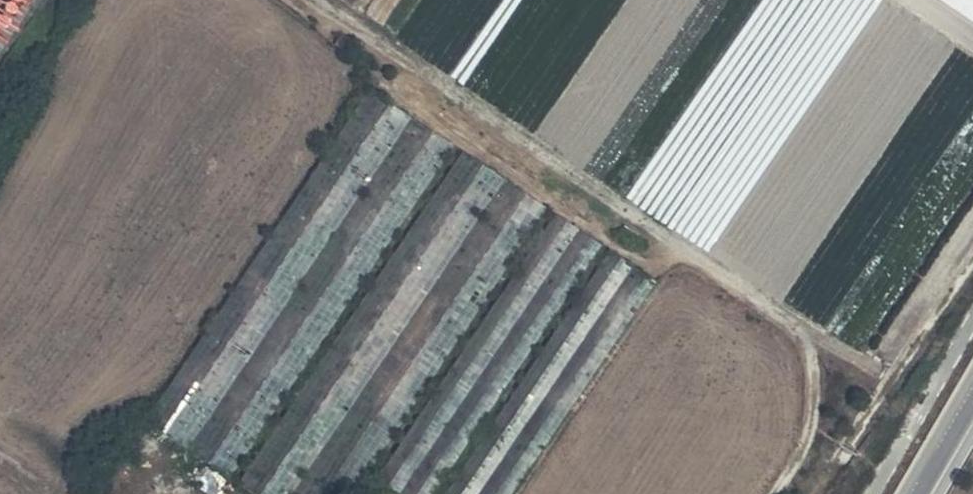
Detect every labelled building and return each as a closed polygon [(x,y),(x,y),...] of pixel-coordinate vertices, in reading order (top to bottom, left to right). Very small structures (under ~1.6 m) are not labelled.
[(972,21),(972,0),(942,0),(972,21)] [(413,206),(453,142),(372,91),(356,116),(373,127),(315,218),(311,216),(304,227),(286,216),(234,299),(250,309),(232,337),(212,324),(164,400),(178,408),(164,430),(236,476),(409,204),(413,206)] [(474,184),(481,188),(474,197),(511,222),(519,210),(537,222),(548,206),(487,165),(474,184)] [(434,295),(432,269),(441,269),(449,258),(436,249),(452,248),(440,240),(451,239),(458,230),(457,215),(453,215),(453,219),(443,233),(443,235),(424,259),(418,260),(405,277),(386,278),(388,310),(313,411),(292,412),(240,481),(258,493),(287,493),(434,295)] [(547,452),(655,276),(612,250),(516,405),(519,407),(489,456),(515,472),(533,443),(547,452)]
